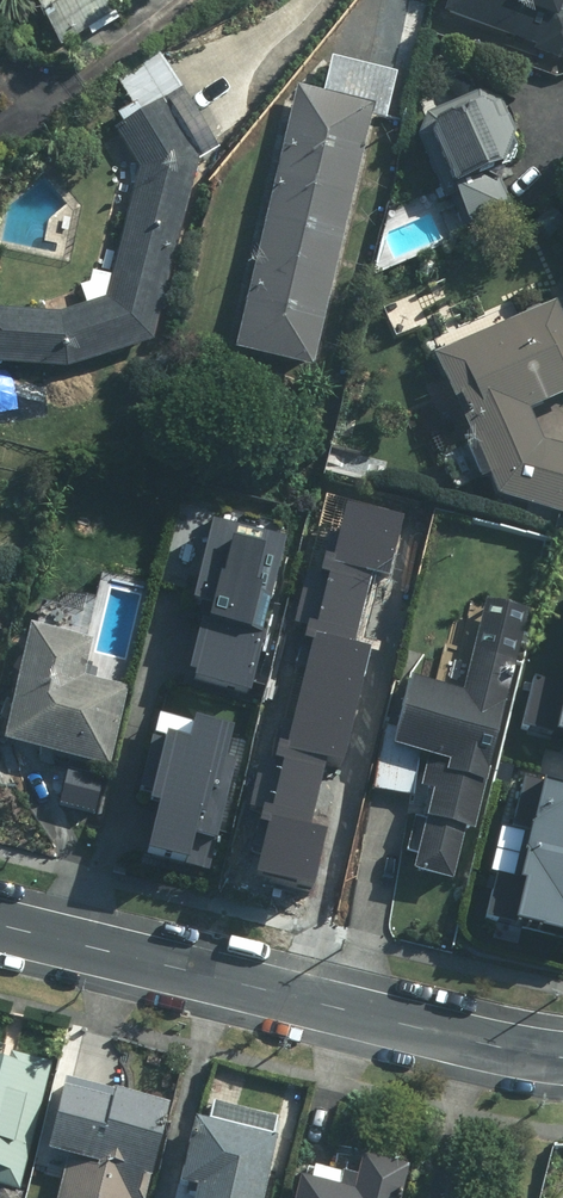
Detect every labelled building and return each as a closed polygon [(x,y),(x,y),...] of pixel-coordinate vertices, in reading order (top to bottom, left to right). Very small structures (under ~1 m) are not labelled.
[(64,52),(142,0),(29,0),(64,52)] [(442,14),(466,22),(464,28),(562,63),(562,0),(447,0),(442,14)] [(374,108),(297,90),(234,356),(311,374),(374,108)] [(425,117),(416,138),(440,197),(453,192),(470,232),(508,215),(492,176),(510,165),(518,144),(500,102),(477,96),(425,117)] [(140,167),(105,300),(52,316),(0,316),(0,367),(68,370),(151,342),(197,170),(160,103),(118,126),(140,167)] [(431,357),(495,504),(562,520),(562,454),(540,448),(524,416),(562,399),(562,323),(554,303),(431,357)] [(266,824),(252,882),(317,898),(335,827),(308,821),(324,758),(343,762),(373,641),(360,637),(376,573),(390,577),(405,516),(348,502),(336,549),(318,544),(299,623),(310,626),(307,637),(314,639),(290,739),(281,737),(260,823),(266,824)] [(213,605),(193,679),(248,694),(291,536),(218,516),(195,600),(213,605)] [(464,693),(406,679),(389,750),(427,758),(420,789),(432,792),(412,873),(450,883),(462,831),(474,834),(527,616),(485,606),(464,693)] [(27,630),(2,746),(107,769),(125,689),(84,681),(92,644),(27,630)] [(520,726),(559,736),(562,725),(562,677),(535,670),(520,726)] [(160,796),(146,850),(209,866),(238,753),(231,751),(237,726),(201,717),(197,733),(167,725),(165,732),(156,730),(142,784),(154,787),(153,794),(160,796)] [(485,916),(562,937),(562,778),(525,768),(485,916)] [(15,1191),(45,1065),(9,1056),(6,1069),(0,1068),(0,1187),(15,1191)] [(66,1159),(56,1197),(136,1197),(141,1177),(149,1179),(167,1106),(63,1080),(45,1154),(66,1159)] [(195,1195),(194,1197),(259,1197),(271,1140),(191,1124),(177,1191),(195,1195)] [(359,1159),(352,1194),(297,1183),(294,1197),(398,1197),(404,1167),(359,1159)]
